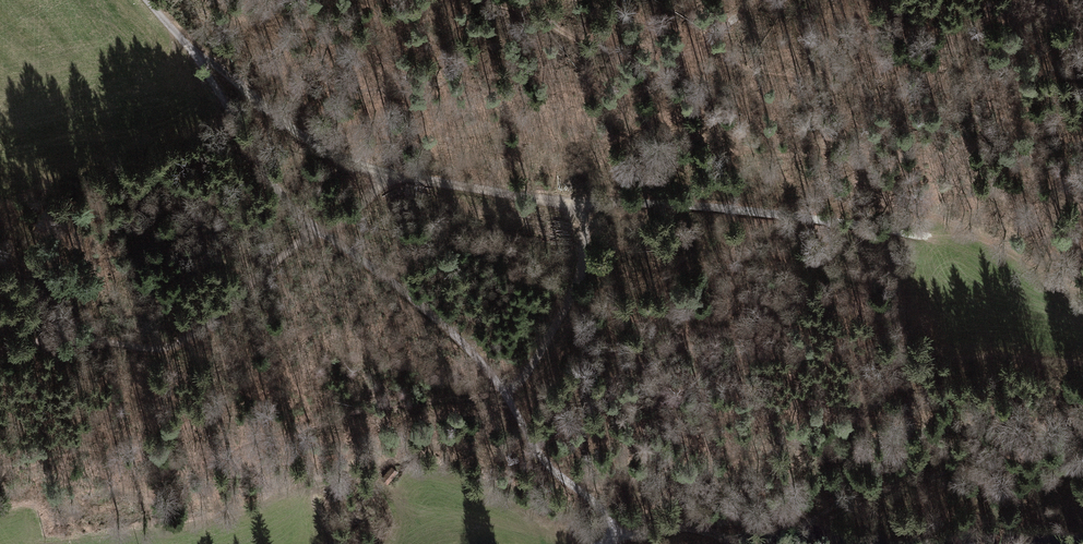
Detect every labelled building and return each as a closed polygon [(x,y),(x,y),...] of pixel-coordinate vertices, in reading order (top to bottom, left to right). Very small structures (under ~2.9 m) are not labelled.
[(392,467),(383,478),(388,482),(397,471),(392,467)]
